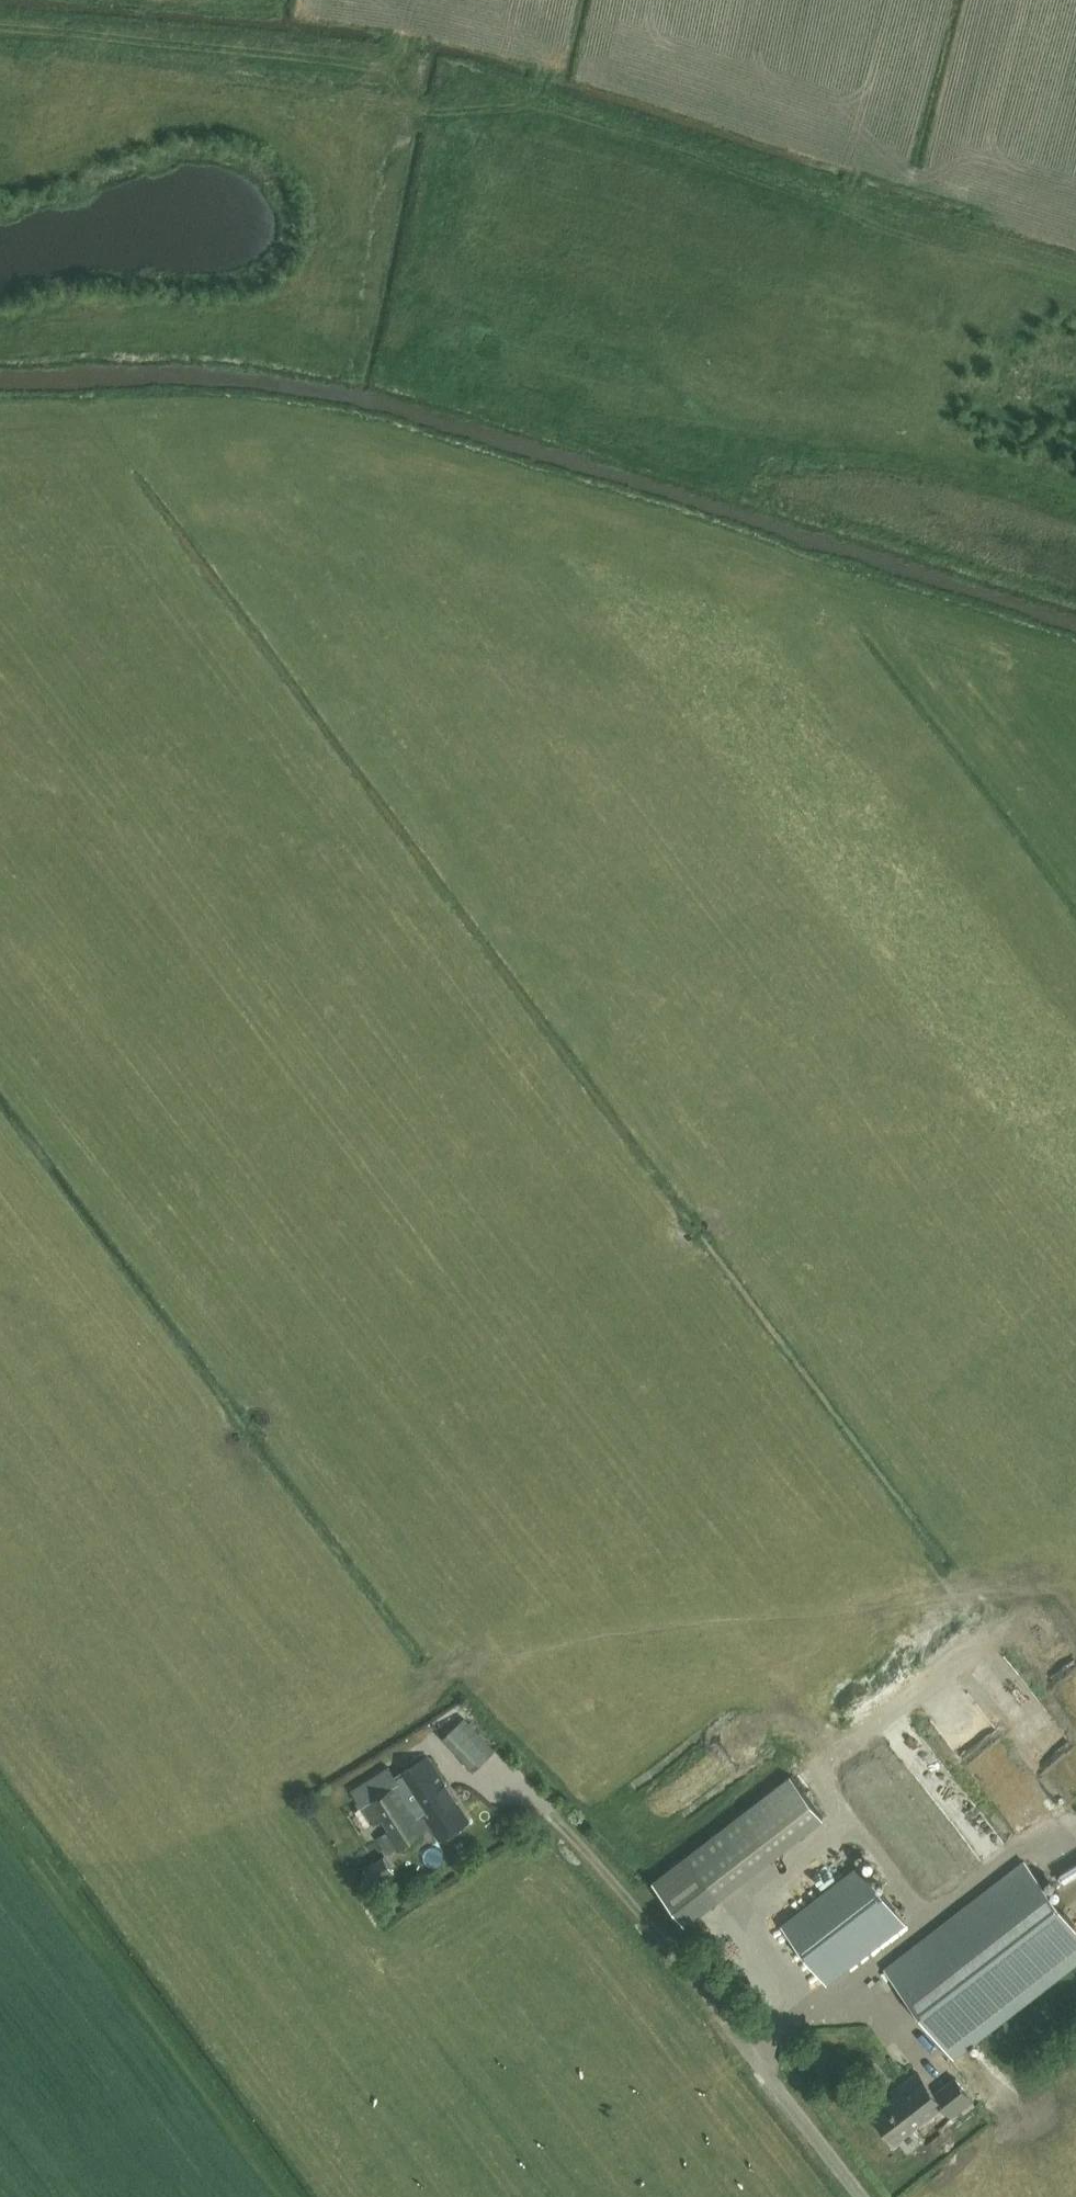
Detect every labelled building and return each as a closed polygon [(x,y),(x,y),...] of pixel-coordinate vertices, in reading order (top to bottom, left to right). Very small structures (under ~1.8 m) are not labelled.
[(494,1750),(464,1718),(443,1737),(473,1769),(494,1750)] [(427,1757),(396,1776),(395,1777),(398,1783),(362,1805),(374,1823),(383,1817),(390,1829),(377,1837),(387,1853),(431,1825),(440,1838),(467,1821),(455,1802),(456,1802),(427,1757)] [(681,1905),(824,1811),(794,1766),(685,1838),(701,1862),(680,1876),(677,1872),(665,1881),(681,1905)] [(369,1866),(377,1879),(399,1866),(391,1853),(369,1866)] [(1075,1962),(1075,1927),(1025,1861),(886,1969),(953,2057),(1075,1962)] [(783,1926),(826,1982),(904,1922),(861,1865),(783,1926)] [(895,2141),(941,2105),(949,2115),(971,2099),(954,2077),(933,2092),(918,2072),(893,2091),(896,2095),(873,2113),(895,2141)]
